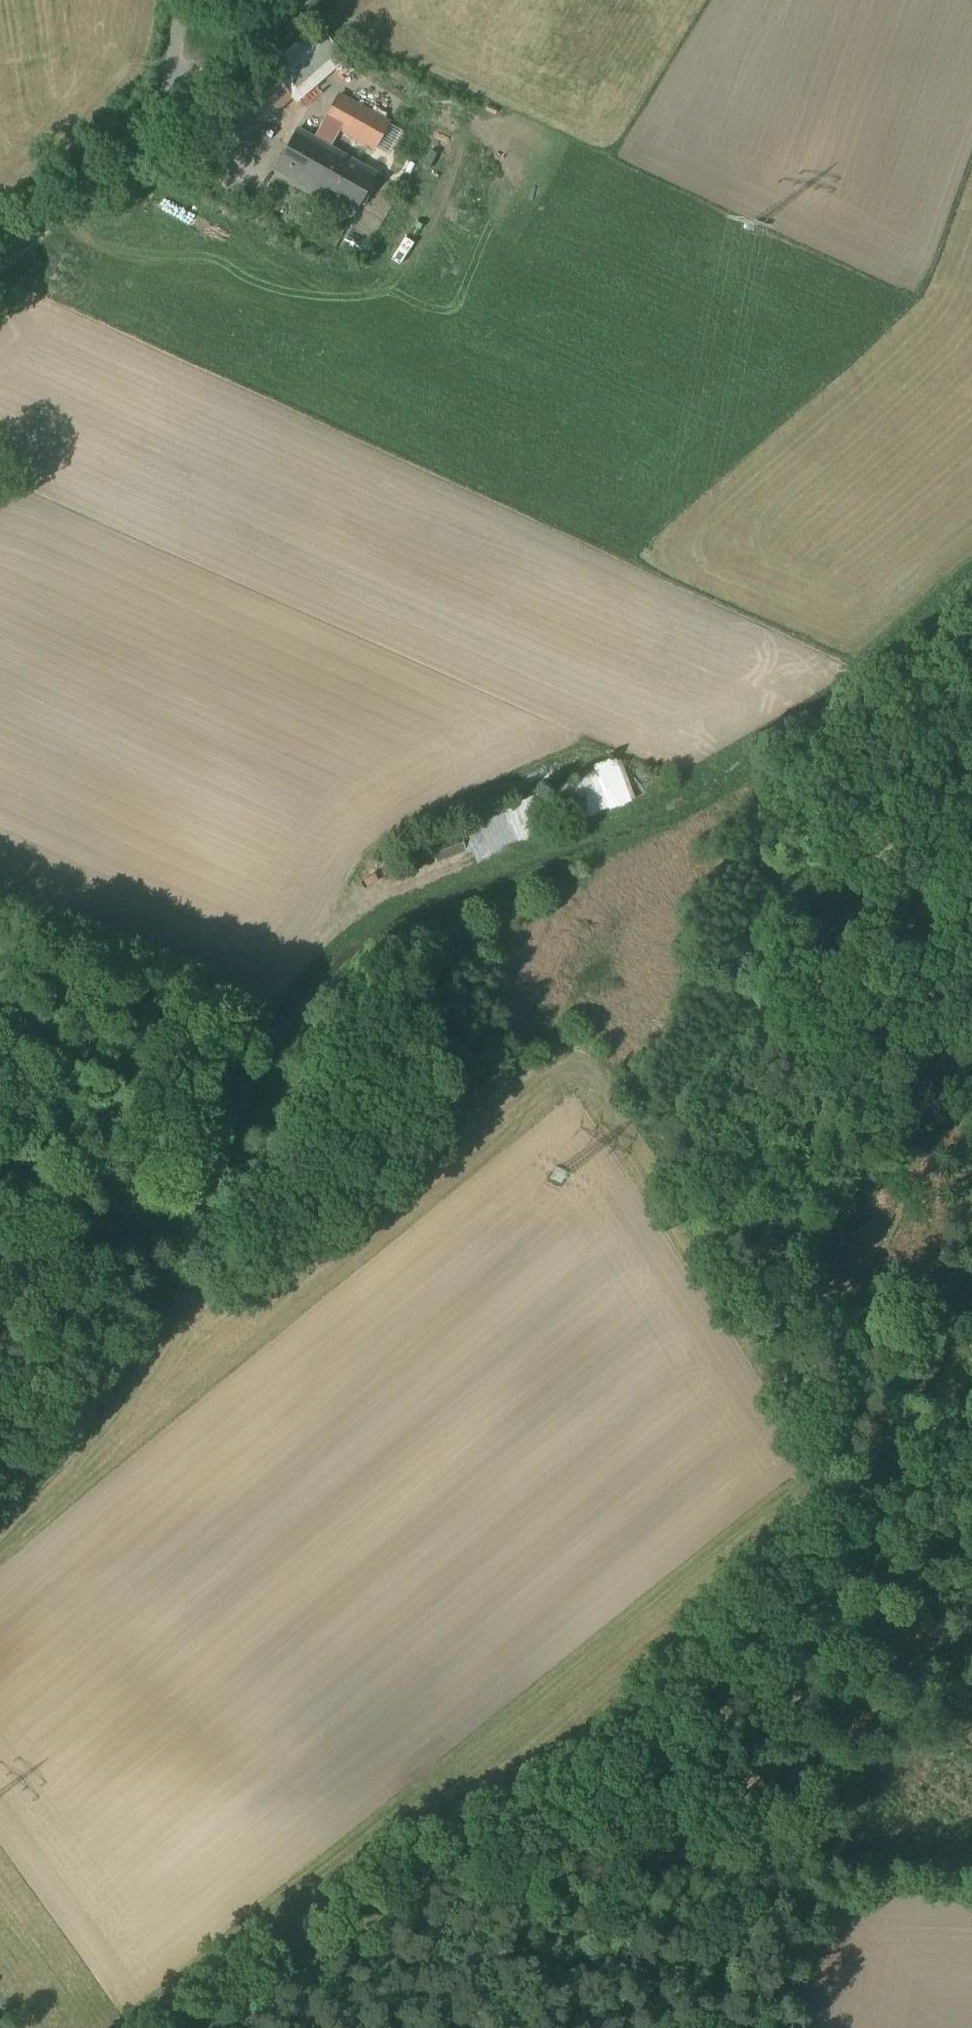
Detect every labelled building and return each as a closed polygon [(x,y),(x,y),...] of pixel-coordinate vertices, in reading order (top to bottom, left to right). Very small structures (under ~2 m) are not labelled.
[(293,28),(195,121),(227,151),(322,59),(293,28)] [(406,102),(344,76),(306,137),(286,122),(249,172),(351,236),(376,196),(381,155),(406,102)]
